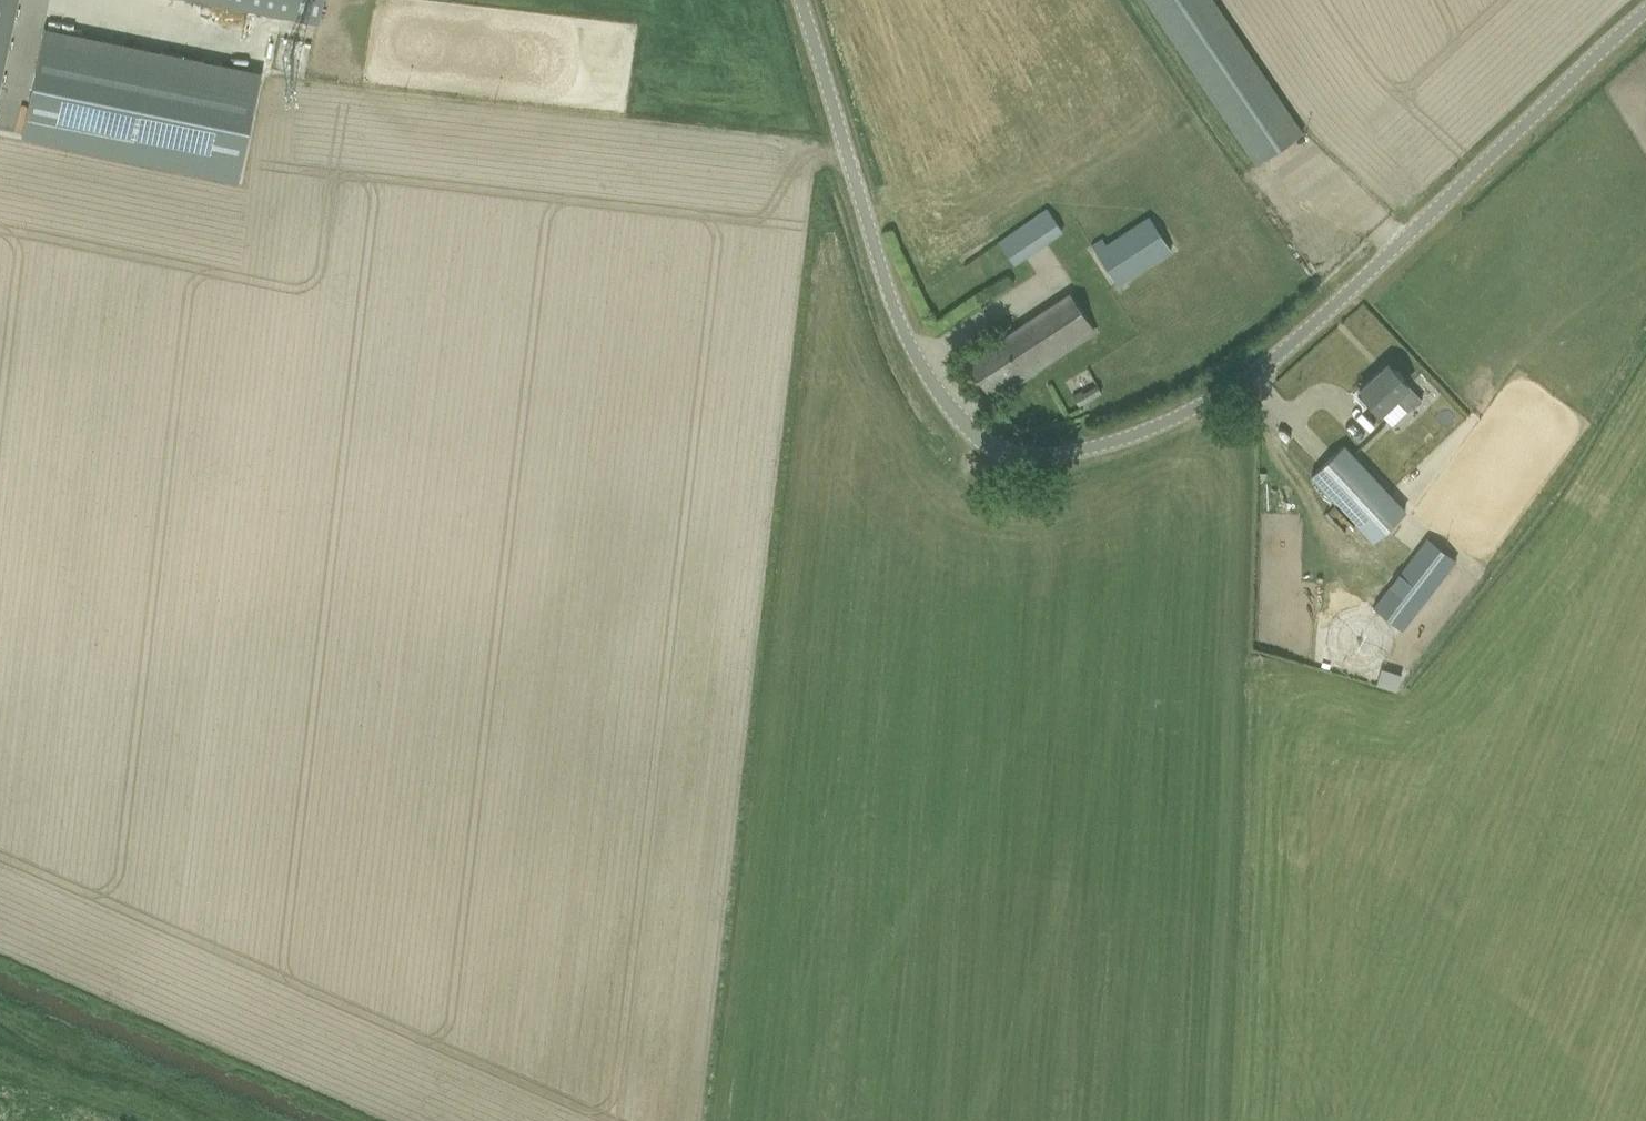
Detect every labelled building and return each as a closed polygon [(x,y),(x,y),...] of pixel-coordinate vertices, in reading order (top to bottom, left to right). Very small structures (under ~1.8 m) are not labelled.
[(18,0),(0,0),(0,85),(18,0)] [(206,2),(217,5),(247,11),(318,25),(319,21),(319,20),(323,0),(194,0),(206,2)] [(43,27),(21,137),(238,182),(260,72),(43,27)] [(997,243),(1012,264),(1060,229),(1046,208),(997,243)] [(1095,252),(1117,285),(1171,251),(1149,218),(1107,244),(1103,239),(1091,246),(1095,252)] [(969,361),(987,389),(1013,372),(1020,382),(1035,373),(1034,371),(1093,332),(1081,313),(1067,293),(987,348),(969,361)] [(1373,404),(1381,413),(1396,399),(1408,412),(1422,399),(1403,379),(1387,362),(1359,389),(1373,404)] [(1343,444),(1309,475),(1371,542),(1405,510),(1343,444)] [(1373,607),(1402,629),(1455,561),(1426,538),(1373,607)]
